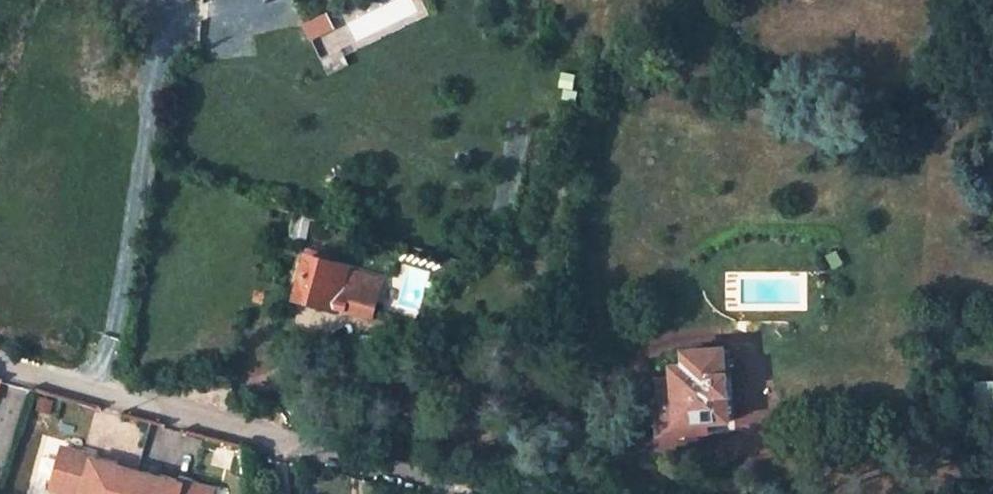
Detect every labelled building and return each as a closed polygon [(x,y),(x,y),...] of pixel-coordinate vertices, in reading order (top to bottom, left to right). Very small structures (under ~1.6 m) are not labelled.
[(330,14),(304,25),(311,41),(337,30),(330,14)] [(383,270),(307,251),(295,299),(372,317),(383,270)] [(676,428),(729,425),(724,353),(684,356),(685,372),(672,373),(673,389),(674,403),(676,428)] [(674,403),(673,389),(651,391),(652,405),(674,403)] [(729,425),(676,428),(677,438),(730,434),(729,425)] [(58,445),(46,488),(67,493),(127,493),(133,471),(88,459),(83,457),(84,452),(58,445)] [(127,493),(208,493),(210,487),(184,480),(184,485),(179,484),(133,471),(127,493)]
